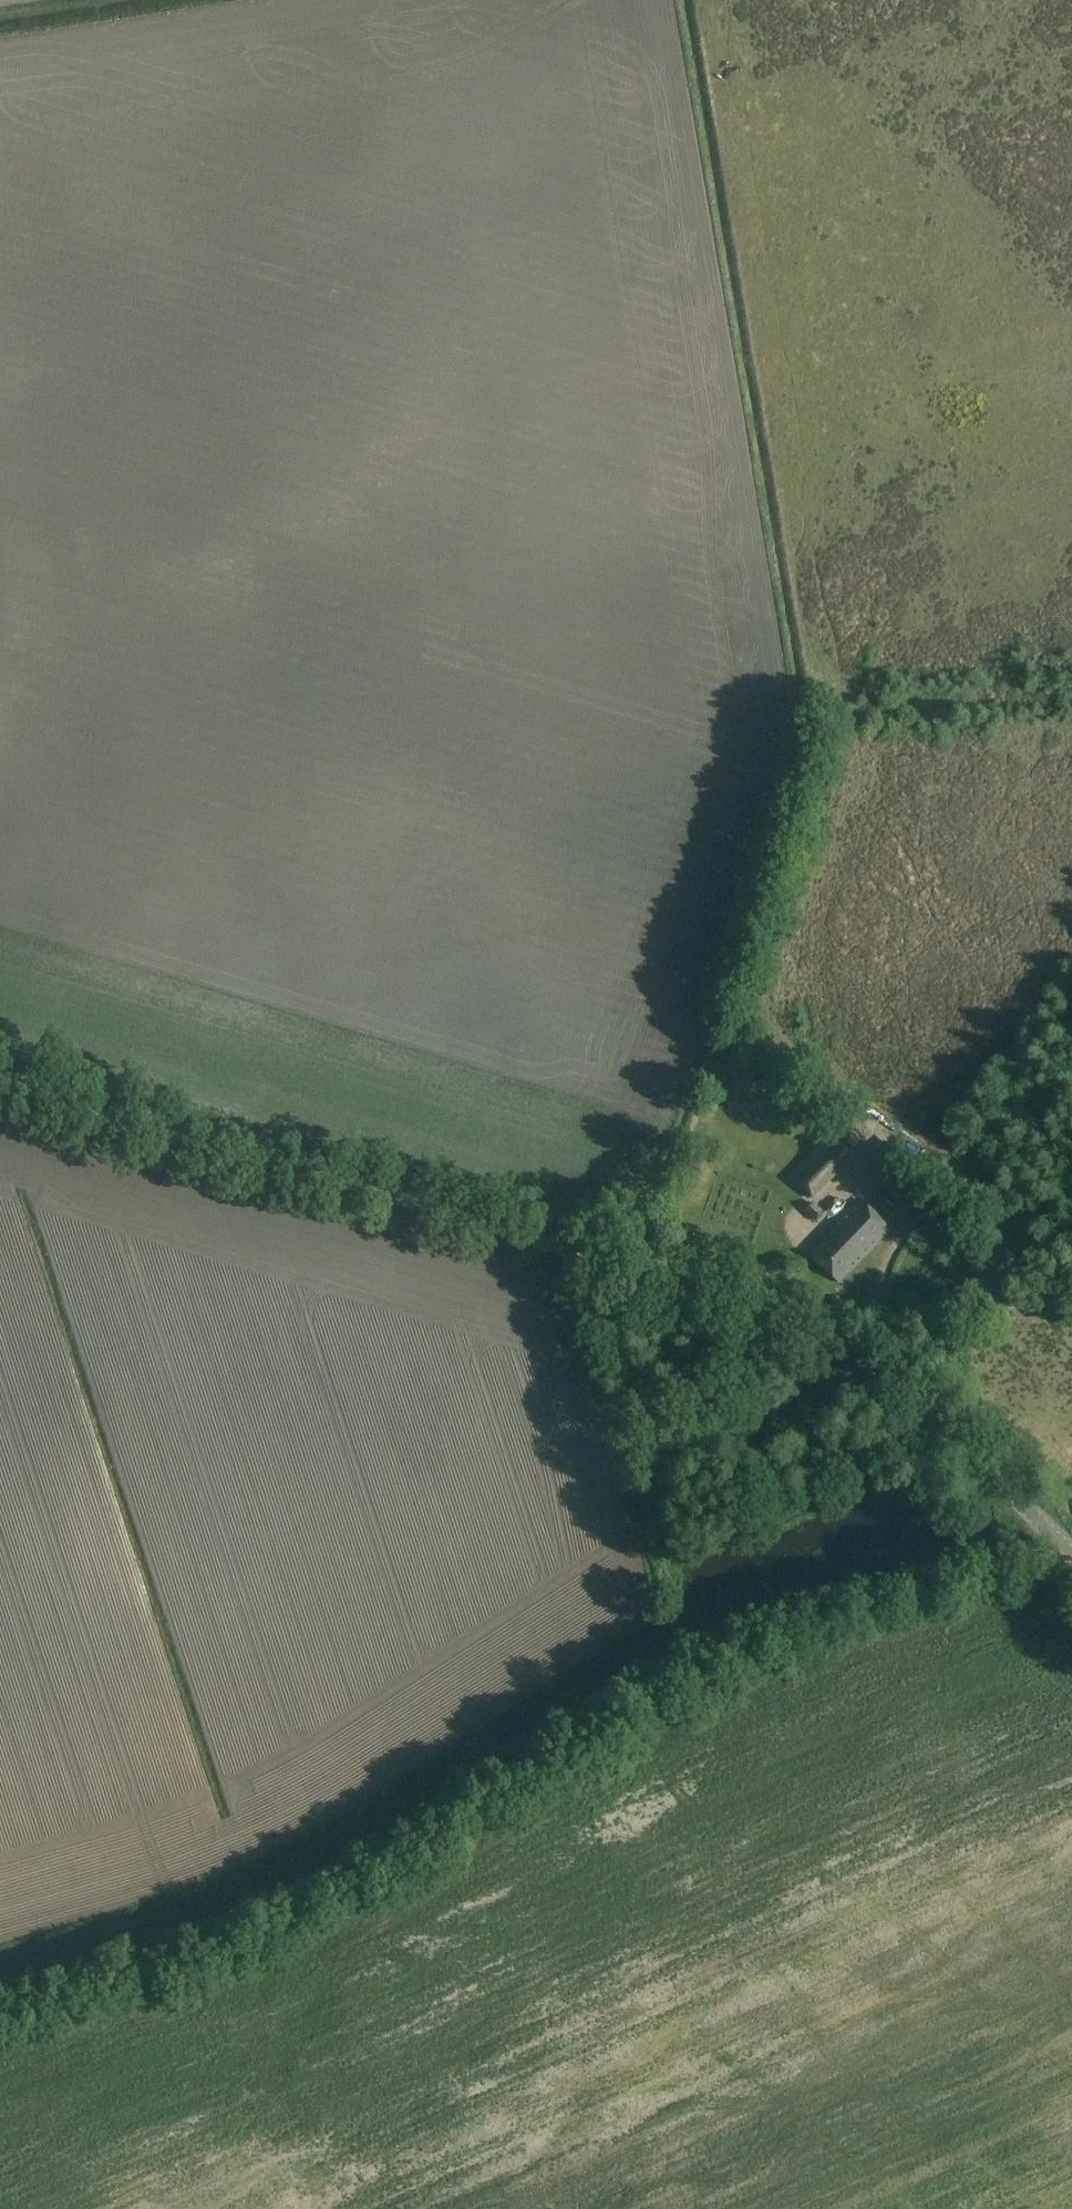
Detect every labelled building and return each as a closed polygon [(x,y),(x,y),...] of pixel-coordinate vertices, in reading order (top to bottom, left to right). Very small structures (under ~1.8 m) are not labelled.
[(737,1108),(729,1126),(740,1131),(748,1113),(737,1108)] [(789,1179),(812,1201),(855,1155),(831,1134),(789,1179)] [(863,1163),(900,1199),(917,1182),(902,1168),(910,1159),(890,1140),(881,1150),(879,1148),(863,1163)] [(809,1260),(836,1286),(888,1231),(858,1202),(826,1236),(829,1239),(809,1260)] [(813,1221),(821,1213),(812,1204),(804,1212),(813,1221)]
